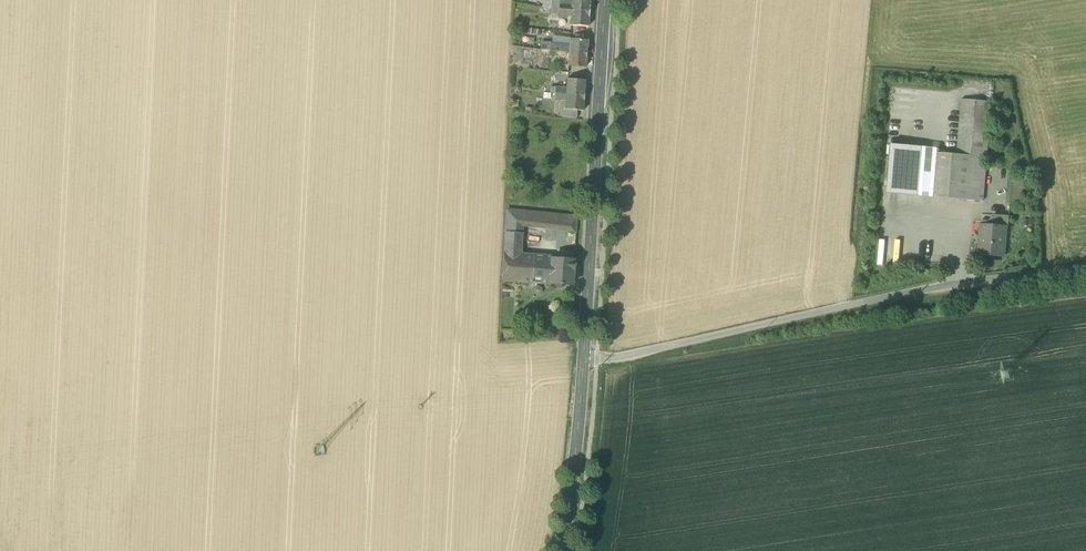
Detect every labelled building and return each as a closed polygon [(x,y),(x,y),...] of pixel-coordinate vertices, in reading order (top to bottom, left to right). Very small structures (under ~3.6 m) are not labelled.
[(553,0),(543,0),(542,7),(552,9),(553,0)] [(552,9),(558,10),(589,12),(590,7),(590,0),(572,0),(572,5),(567,5),(567,2),(560,2),(560,0),(553,0),(552,9)] [(589,17),(589,12),(558,10),(552,9),(552,18),(558,18),(558,19),(566,19),(566,17),(571,17),(571,19),(570,26),(588,27),(589,17)] [(552,36),(552,45),(570,46),(570,40),(570,38),(552,36)] [(550,44),(549,52),(569,53),(587,54),(587,51),(588,41),(570,40),(570,46),(552,45),(550,44)] [(540,50),(549,52),(550,44),(550,43),(541,42),(540,50)] [(548,62),(569,63),(569,53),(549,52),(548,62)] [(587,54),(569,53),(569,63),(568,66),(586,67),(587,58),(586,58),(587,54)] [(555,87),(555,94),(584,96),(585,81),(567,80),(566,88),(555,87)] [(583,111),(584,96),(555,94),(554,101),(559,101),(565,101),(565,109),(565,110),(577,111),(583,111)] [(933,197),(983,202),(991,102),(962,100),(957,155),(937,153),(933,197)] [(561,116),(577,119),(577,111),(565,110),(565,109),(562,109),(561,116)] [(922,147),(891,145),(887,194),(918,196),(922,148),(922,147)] [(937,149),(922,148),(918,196),(933,197),(937,153),(937,149)] [(576,233),(577,216),(507,210),(505,232),(523,233),(523,227),(576,233)] [(1006,229),(1008,229),(1009,217),(993,215),(993,222),(992,227),(1006,228),(1006,229)] [(978,255),(1004,257),(1005,246),(1000,245),(1002,228),(1006,229),(1006,228),(992,227),(993,222),(981,221),(980,237),(983,237),(982,254),(978,254),(978,255)] [(505,232),(504,256),(521,257),(523,233),(505,232)] [(552,259),(521,257),(504,256),(502,280),(550,284),(552,259)] [(550,284),(572,286),(574,261),(552,259),(550,284)]
